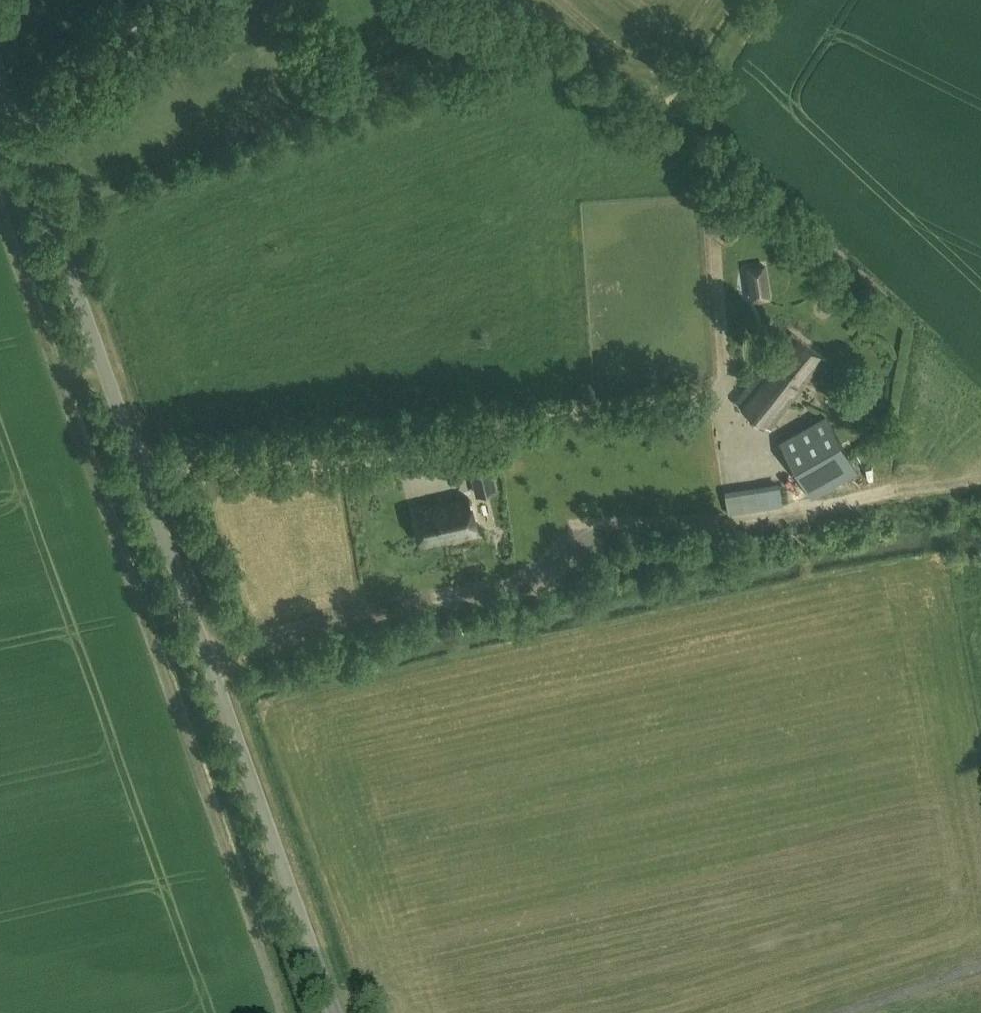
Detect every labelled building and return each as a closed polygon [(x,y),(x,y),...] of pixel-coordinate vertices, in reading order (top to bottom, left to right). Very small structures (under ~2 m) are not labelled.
[(764,266),(747,268),(749,280),(765,278),(764,266)] [(772,429),(828,359),(792,331),(737,400),(772,429)] [(826,416),(779,443),(811,500),(858,473),(826,416)] [(474,479),(494,474),(489,455),(470,459),(474,479)] [(476,532),(468,497),(435,504),(436,507),(414,512),(421,542),(443,537),(443,539),(476,532)] [(444,560),(441,560),(442,546),(428,545),(427,568),(443,569),(444,560)]
